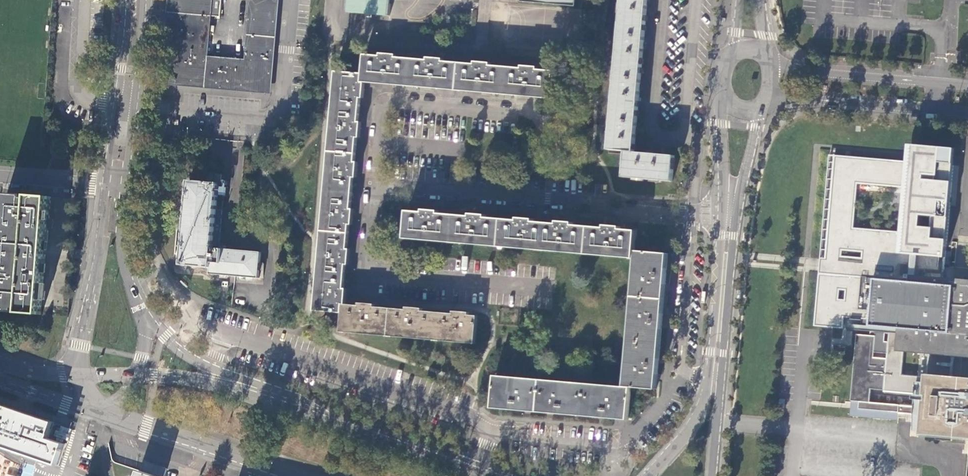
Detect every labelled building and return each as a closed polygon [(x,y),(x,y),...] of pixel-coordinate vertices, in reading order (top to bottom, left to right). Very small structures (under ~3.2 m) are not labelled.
[(173,3),(166,85),(217,89),(272,93),(277,38),(280,0),(251,0),(246,59),(208,56),(211,22),(212,0),(173,0),(173,3)] [(211,22),(220,22),(222,0),(212,0),(211,22)] [(348,13),(390,16),(391,0),(349,0),(348,13)] [(635,152),(648,0),(622,0),(609,150),(626,152),(635,152)] [(362,83),(364,83),(552,99),(554,72),(538,71),(538,68),(522,66),(522,69),(491,66),(491,64),(475,62),(475,65),(443,63),(444,59),(428,58),(428,61),(396,58),(397,55),(381,54),(380,57),(365,56),(363,74),(362,83)] [(363,99),(364,83),(362,83),(363,74),(335,71),(315,310),(343,313),(343,305),(343,303),(345,303),(346,289),(344,289),(346,265),(348,266),(350,249),(347,249),(349,225),(352,225),(353,209),(351,209),(353,179),(356,179),(357,162),(355,162),(357,139),(359,139),(361,123),(358,123),(360,99),(363,99)] [(905,150),(904,154),(903,162),(830,155),(827,155),(819,258),(818,271),(813,326),(842,328),(848,329),(856,330),(856,334),(868,335),(872,335),(872,325),(876,278),(949,285),(960,148),(905,144),(905,150)] [(675,156),(635,152),(626,152),(624,178),(673,182),(675,156)] [(222,174),(208,173),(207,181),(222,182),(222,174)] [(210,274),(259,278),(261,252),(213,248),(218,183),(189,181),(182,265),(211,268),(210,274)] [(1,268),(0,286),(0,311),(42,315),(51,197),(30,195),(7,194),(1,268)] [(636,259),(636,252),(638,232),(621,230),(622,228),(606,226),(605,229),(574,226),(575,223),(559,222),(558,225),(535,223),(535,220),(519,219),(519,221),(487,219),(487,216),(472,215),(471,217),(440,215),(440,212),(425,210),(424,213),(408,212),(406,239),(636,259)] [(669,254),(636,252),(636,259),(624,387),(632,388),(656,390),(669,254)] [(962,286),(949,285),(876,278),(872,325),(891,326),(890,333),(888,358),(875,357),(877,336),(872,335),(868,335),(856,334),(854,368),(851,406),(851,410),(899,413),(923,415),(922,433),(967,438),(967,287),(962,286)] [(343,305),(343,313),(341,332),(475,344),(478,317),(470,316),(470,314),(454,312),(454,315),(423,312),(423,310),(407,308),(406,311),(375,308),(375,305),(359,304),(359,307),(343,305)] [(872,335),(877,336),(877,332),(890,333),(891,326),(872,325),(872,335)] [(628,420),(632,388),(624,387),(496,376),(493,408),(628,420)] [(0,404),(0,445),(58,465),(65,444),(50,438),(55,422),(0,404)] [(139,470),(158,475),(163,475),(166,467),(142,460),(139,470)]
